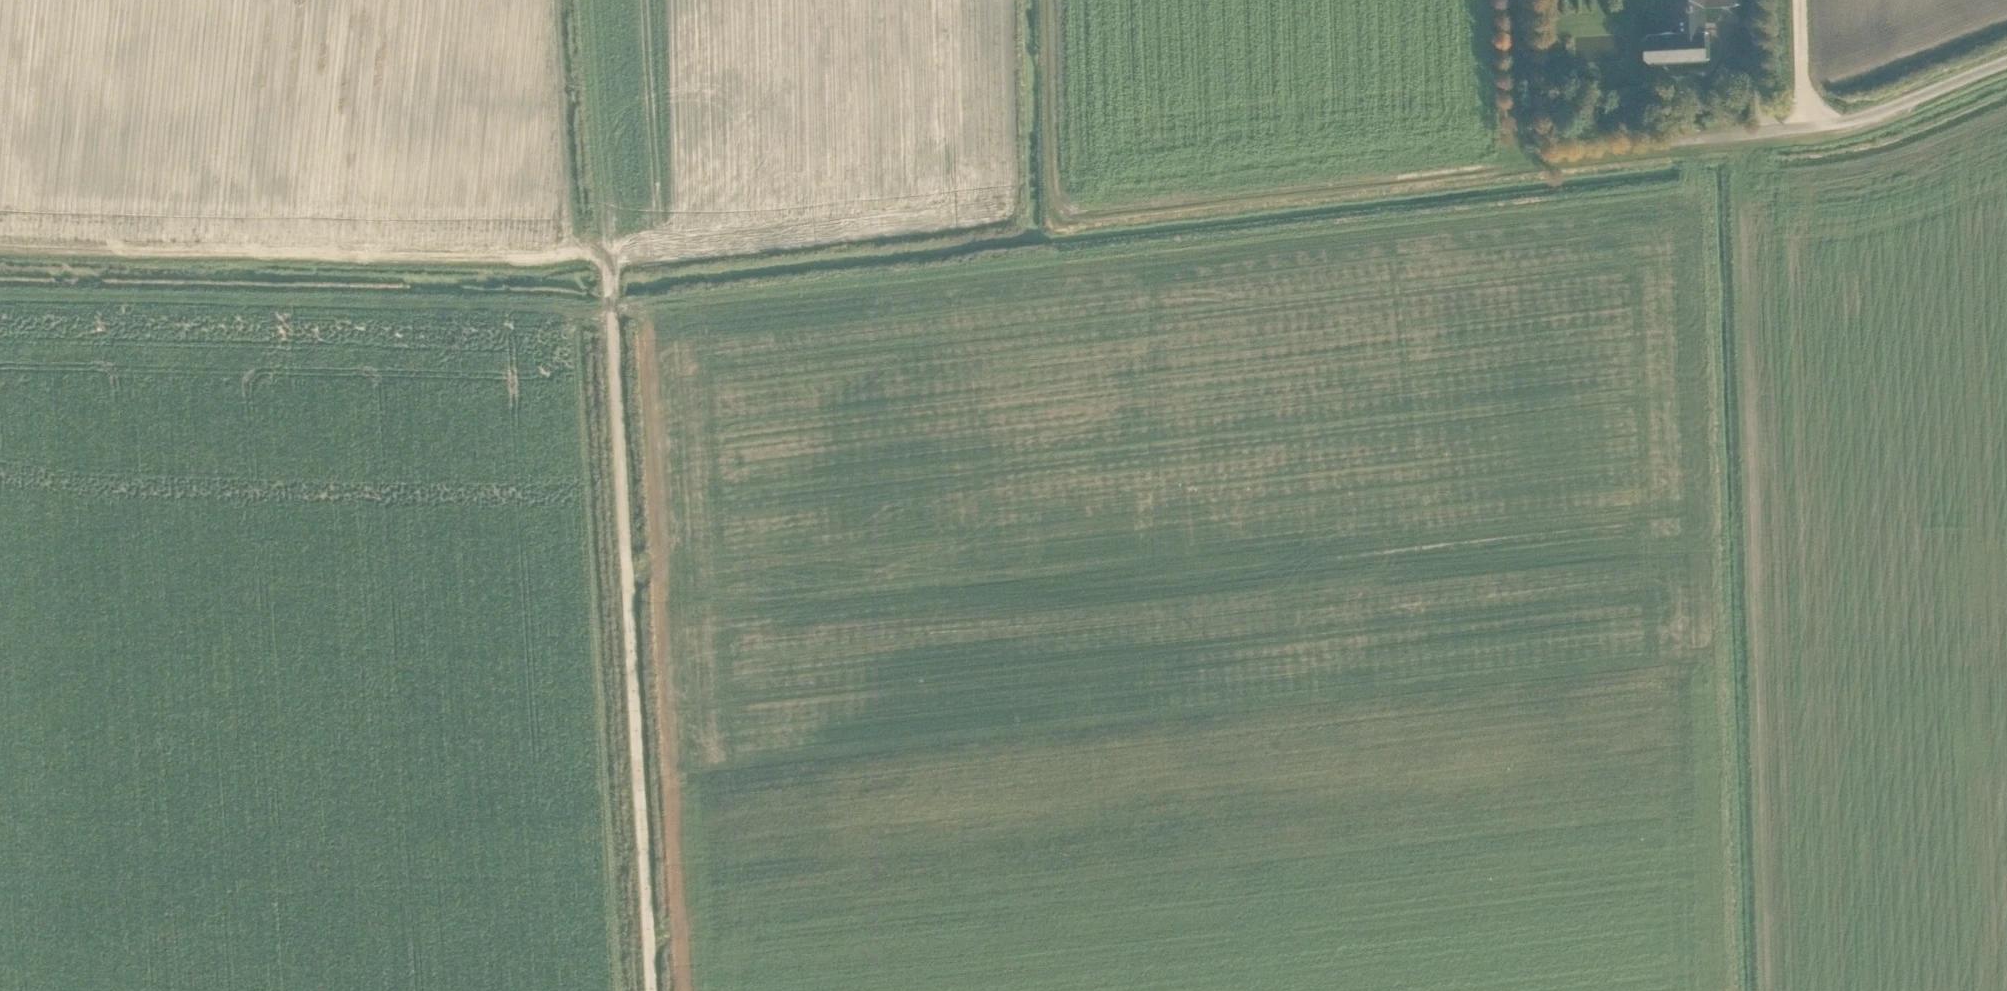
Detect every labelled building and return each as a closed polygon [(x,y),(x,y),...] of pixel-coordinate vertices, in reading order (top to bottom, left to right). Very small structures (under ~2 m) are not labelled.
[(1671,29),(1647,30),(1641,36),(1642,52),(1649,57),(1704,54),(1703,31),(1702,32),(1701,3),(1739,1),(1739,0),(1669,0),(1669,6),(1671,29)]
